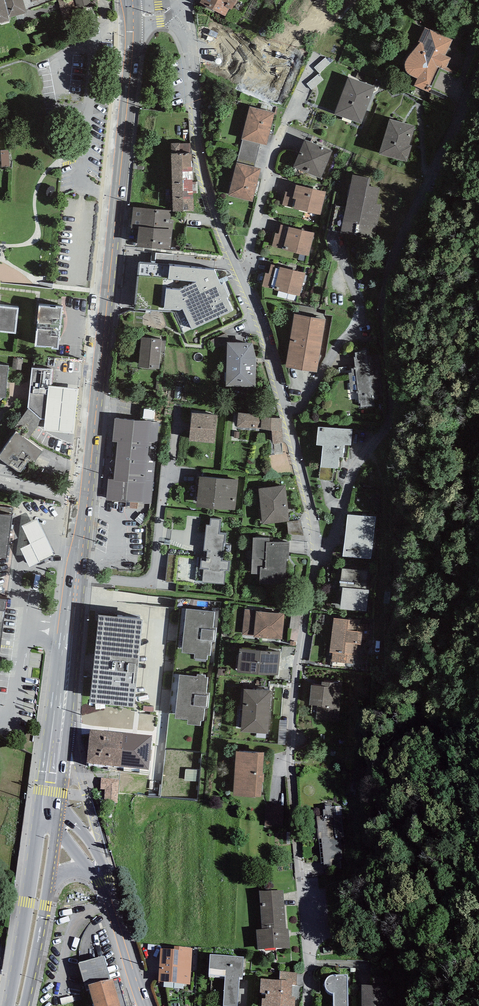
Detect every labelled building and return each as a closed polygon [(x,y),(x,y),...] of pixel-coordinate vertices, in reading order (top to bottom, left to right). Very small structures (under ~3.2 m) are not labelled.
[(10,21),(9,18),(27,13),(23,0),(0,0),(0,23),(1,24),(10,21)] [(78,8),(91,5),(90,0),(75,0),(78,8)] [(200,3),(225,16),(229,8),(232,10),(237,0),(201,0),(200,3)] [(430,89),(448,97),(459,72),(447,67),(451,58),(445,55),(453,40),(425,27),(418,42),(420,42),(409,56),(406,61),(405,65),(405,69),(407,72),(410,75),(413,77),(417,78),(414,86),(429,92),(430,89)] [(314,67),(319,73),(330,63),(325,58),(314,67)] [(311,90),(324,80),(319,74),(307,84),(311,90)] [(375,87),(349,77),(334,114),(361,124),(375,87)] [(274,113),(250,106),(241,139),(243,139),(259,143),(267,145),(274,113)] [(415,126),(390,119),(379,154),(407,161),(412,146),(410,145),(415,126)] [(237,163),(254,167),(259,143),(243,139),(237,163)] [(332,151),(305,140),(293,167),(321,179),(332,151)] [(171,153),(190,153),(190,143),(171,144),(171,153)] [(1,161),(1,167),(10,166),(8,150),(0,150),(0,161),(1,161)] [(190,153),(171,153),(173,211),(193,211),(193,194),(192,182),(191,153),(190,153)] [(237,163),(236,163),(228,196),(252,202),(261,169),(254,167),(237,163)] [(371,178),(353,175),(342,233),(374,239),(380,206),(376,205),(379,188),(369,186),(371,178)] [(326,192),(291,183),(288,192),(285,192),(282,205),(293,208),(321,215),(326,192)] [(171,210),(133,207),(131,228),(139,229),(137,247),(170,250),(173,220),(170,220),(171,210)] [(315,233),(281,225),(278,234),(275,233),(272,247),(283,249),(283,250),(308,256),(315,233)] [(299,296),(305,273),(280,267),(271,265),(269,274),(265,273),(262,286),(274,289),(274,290),(299,296)] [(179,289),(166,288),(164,309),(179,310),(182,309),(192,329),(233,311),(214,270),(169,266),(168,279),(196,282),(179,289)] [(56,307),(39,305),(35,347),(51,347),(51,349),(59,350),(63,306),(56,306),(56,307)] [(18,308),(0,306),(0,331),(15,333),(18,308)] [(326,319),(294,314),(286,367),(317,372),(326,319)] [(162,340),(142,337),(139,367),(158,369),(160,352),(161,341),(162,340)] [(252,344),(227,343),(226,386),(255,386),(256,358),(252,344)] [(360,403),(361,407),(374,406),(380,389),(380,375),(370,376),(367,351),(355,352),(355,357),(354,357),(355,367),(354,367),(354,368),(352,368),(352,373),(349,373),(351,392),(357,392),(357,393),(358,393),(359,403),(360,403)] [(0,365),(0,398),(5,398),(9,366),(0,365)] [(52,369),(32,368),(28,408),(14,429),(16,431),(29,440),(38,426),(40,420),(44,420),(48,386),(51,386),(52,369)] [(12,385),(12,395),(29,395),(29,385),(12,385)] [(78,389),(51,386),(48,386),(44,420),(44,431),(74,434),(78,389)] [(218,415),(192,413),(189,440),(215,443),(218,415)] [(262,417),(262,415),(238,413),(237,427),(261,428),(262,417)] [(272,431),(273,444),(284,443),(282,428),(283,418),(262,417),(261,428),(261,429),(272,431)] [(126,501),(151,504),(159,424),(115,419),(113,442),(117,443),(113,480),(108,479),(106,501),(126,503),(126,501)] [(323,446),(320,468),(334,468),(338,469),(338,457),(342,458),(344,445),(351,446),(352,430),(318,427),(316,445),(323,446)] [(16,431),(0,455),(0,459),(20,473),(30,458),(35,462),(43,451),(29,440),(16,431)] [(332,482),(334,468),(320,468),(319,480),(332,482)] [(238,480),(199,476),(196,507),(235,510),(238,480)] [(285,485),(259,488),(262,524),(287,522),(289,521),(285,485)] [(7,558),(13,509),(0,507),(0,558),(7,558)] [(376,517),(347,515),(343,556),(370,559),(376,517)] [(21,526),(29,545),(21,549),(30,568),(56,556),(38,518),(21,526)] [(196,568),(195,581),(203,581),(203,583),(224,584),(225,571),(229,571),(231,544),(225,543),(226,534),(219,534),(221,520),(211,519),(210,526),(207,525),(203,551),(207,551),(207,559),(201,559),(200,568),(196,568)] [(288,535),(304,536),(300,520),(289,521),(287,522),(288,535)] [(261,584),(273,584),(286,584),(287,559),(289,559),(290,542),(270,542),(270,538),(254,538),(251,574),(260,574),(261,584)] [(343,588),(341,610),(367,613),(372,572),(342,569),(340,587),(343,588)] [(194,658),(207,659),(208,654),(210,655),(212,641),(215,641),(216,628),(213,627),(215,612),(213,611),(213,609),(204,608),(204,611),(187,609),(182,653),(195,654),(194,658)] [(244,610),(242,635),(253,636),(253,637),(282,640),(285,613),(256,612),(256,610),(244,610)] [(142,620),(98,615),(90,703),(133,708),(142,620)] [(363,621),(333,618),(329,653),(332,653),(330,666),(358,669),(363,621)] [(280,652),(239,648),(238,673),(278,676),(280,652)] [(187,725),(200,726),(201,721),(203,721),(205,708),(208,708),(209,694),(206,694),(208,678),(206,678),(206,676),(197,675),(197,677),(179,675),(174,719),(188,721),(187,725)] [(337,707),(339,683),(321,681),(321,686),(311,685),(309,705),(317,706),(316,722),(335,724),(337,707)] [(271,691),(244,689),(241,732),(268,734),(271,691)] [(286,745),(287,721),(280,720),(278,745),(286,745)] [(153,736),(91,730),(87,763),(148,770),(153,736)] [(264,753),(236,751),(233,795),(262,797),(264,753)] [(119,779),(101,778),(100,789),(105,789),(104,802),(118,803),(119,779)] [(322,839),(324,867),(345,866),(341,807),(331,807),(331,806),(326,806),(326,810),(323,810),(324,817),(317,817),(319,839),(322,839)] [(256,930),(258,950),(290,949),(288,929),(286,929),(283,891),(259,891),(262,930),(256,930)] [(161,949),(158,982),(190,984),(193,948),(175,946),(174,950),(161,949)] [(225,976),(223,1005),(225,1005),(238,1005),(239,977),(243,977),(244,957),(210,954),(209,975),(225,976)] [(88,985),(110,980),(104,956),(78,963),(86,991),(89,990),(88,985)] [(280,971),(280,980),(293,981),(293,984),(296,985),(297,973),(280,971)] [(348,975),(333,975),(330,976),(328,977),(326,980),(325,984),(326,988),(328,991),(332,993),(334,993),(334,1005),(348,1005),(348,975)] [(94,1005),(121,1005),(113,979),(110,980),(88,985),(89,990),(94,1005)] [(293,984),(293,981),(280,980),(261,979),(261,993),(266,993),(266,998),(262,998),(262,1005),(295,1005),(295,997),(292,996),(293,984)] [(361,984),(361,1005),(396,1005),(396,984),(361,984)]
